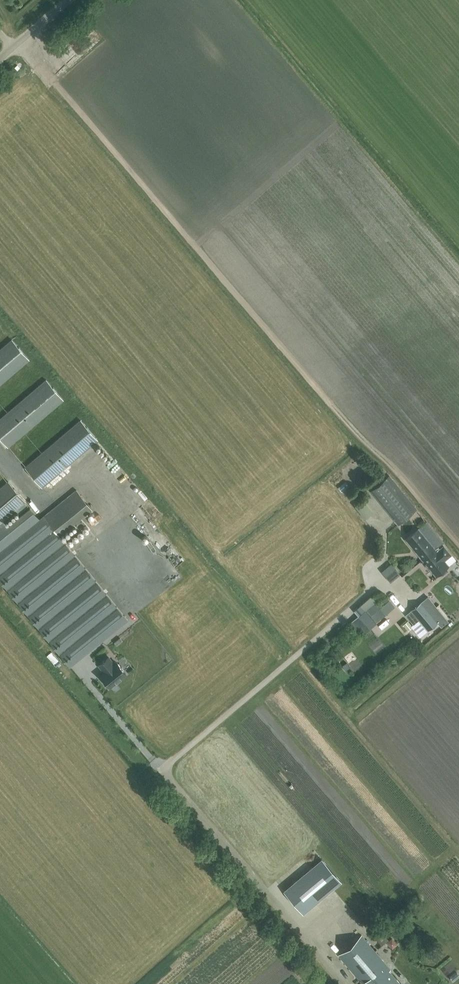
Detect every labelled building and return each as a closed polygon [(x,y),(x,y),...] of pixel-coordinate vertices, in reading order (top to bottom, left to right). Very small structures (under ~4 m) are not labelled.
[(0,349),(0,384),(29,359),(12,339),(0,349)] [(0,419),(0,437),(8,447),(63,399),(46,379),(0,419)] [(80,420),(25,467),(42,487),(98,440),(80,420)] [(412,512),(384,479),(372,489),(400,522),(412,512)] [(8,481),(0,488),(0,523),(25,501),(8,481)] [(85,522),(81,517),(92,509),(76,490),(39,519),(0,551),(0,580),(70,666),(127,620),(59,535),(74,523),(78,528),(85,522)] [(12,515),(21,530),(28,525),(19,511),(12,515)] [(406,538),(423,558),(443,542),(426,521),(417,528),(418,528),(406,538)] [(448,565),(443,559),(450,554),(443,545),(436,551),(435,549),(443,542),(423,558),(437,575),(448,565)] [(121,599),(124,605),(132,600),(130,595),(121,599)] [(447,621),(427,596),(406,614),(413,624),(419,619),(427,630),(437,621),(441,626),(447,621)] [(391,632),(399,626),(392,616),(384,623),(391,632)] [(413,627),(408,620),(403,625),(408,631),(413,627)] [(98,665),(103,670),(105,672),(101,675),(103,678),(101,679),(106,685),(107,684),(110,687),(126,673),(117,662),(114,664),(108,657),(98,665)] [(321,858),(284,891),(304,914),(341,881),(321,858)] [(325,921),(343,939),(348,934),(330,916),(325,921)] [(382,945),(388,939),(382,931),(375,937),(382,945)] [(361,935),(339,954),(364,983),(401,983),(389,970),(390,969),(361,935)] [(451,975),(453,980),(458,977),(458,971),(451,975)]
